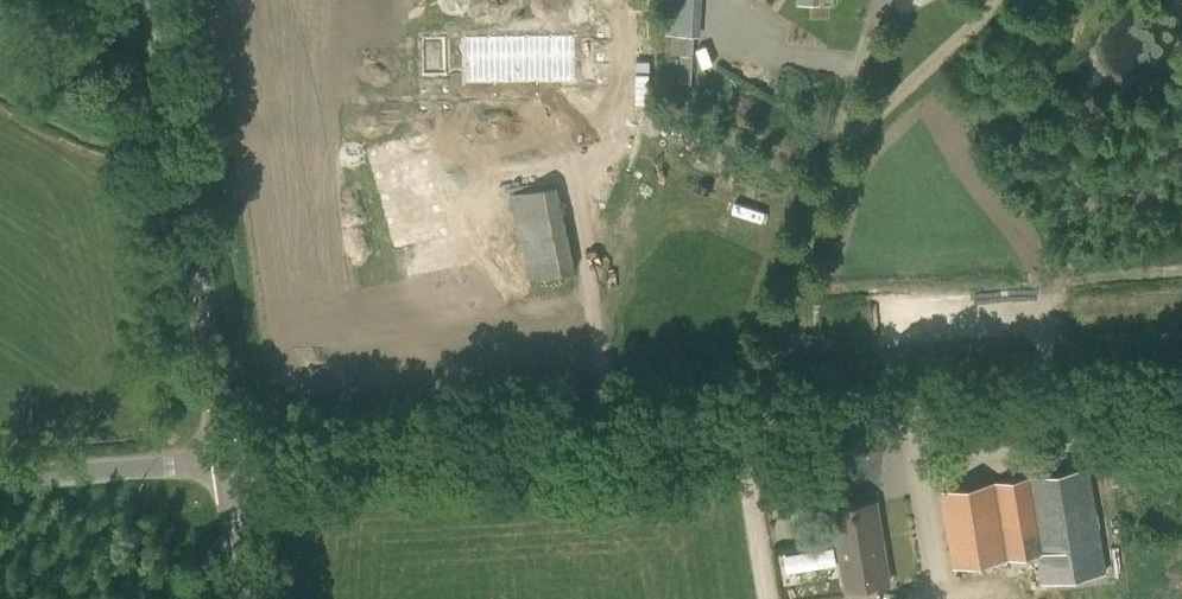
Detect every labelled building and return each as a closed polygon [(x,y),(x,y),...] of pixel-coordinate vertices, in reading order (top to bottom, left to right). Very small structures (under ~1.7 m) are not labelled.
[(683,33),(704,34),(704,0),(684,0),(683,33)] [(443,22),(419,21),(417,59),(440,60),(443,22)] [(596,31),(462,23),(459,71),(488,73),(486,96),(529,99),(530,75),(570,77),(571,54),(595,55),(596,31)] [(67,56),(74,55),(73,46),(66,47),(67,56)] [(575,270),(561,183),(516,190),(530,277),(575,270)] [(431,301),(501,291),(493,237),(488,238),(483,197),(418,206),(431,301)] [(1044,582),(1106,572),(1089,468),(1032,478),(1032,476),(941,491),(954,568),(1039,553),(1044,582)] [(846,590),(890,583),(877,502),(833,509),(846,590)] [(781,550),(783,568),(838,564),(837,546),(781,550)]
